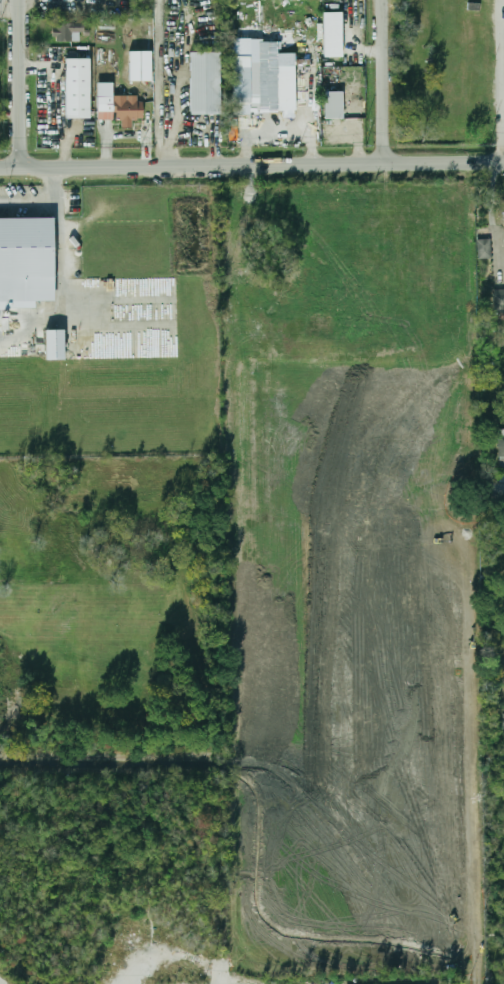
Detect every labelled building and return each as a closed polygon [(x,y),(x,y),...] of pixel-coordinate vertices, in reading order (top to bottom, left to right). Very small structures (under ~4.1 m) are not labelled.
[(341,13),(324,13),(324,56),(341,56),(341,13)] [(77,42),(77,23),(52,23),(52,42),(77,42)] [(250,49),(233,49),(233,104),(250,104),(250,49)] [(151,80),(151,51),(129,51),(129,80),(151,80)] [(190,115),(220,115),(220,52),(190,52),(190,115)] [(91,59),(66,59),(66,119),(91,119),(91,59)] [(295,65),(277,65),(277,111),(295,111),(295,65)] [(96,83),(112,83),(112,96),(96,96),(96,83)] [(343,92),(324,92),(324,119),(343,119),(343,92)] [(97,120),(121,119),(121,129),(132,128),(132,120),(143,119),(143,96),(113,96),(113,97),(96,97),(97,120)] [(54,301),(54,218),(0,219),(0,301),(54,301)] [(478,240),(479,258),(491,257),(489,239),(478,240)] [(494,313),(503,313),(503,289),(494,289),(494,313)] [(64,331),(45,331),(45,361),(64,361),(64,331)]
